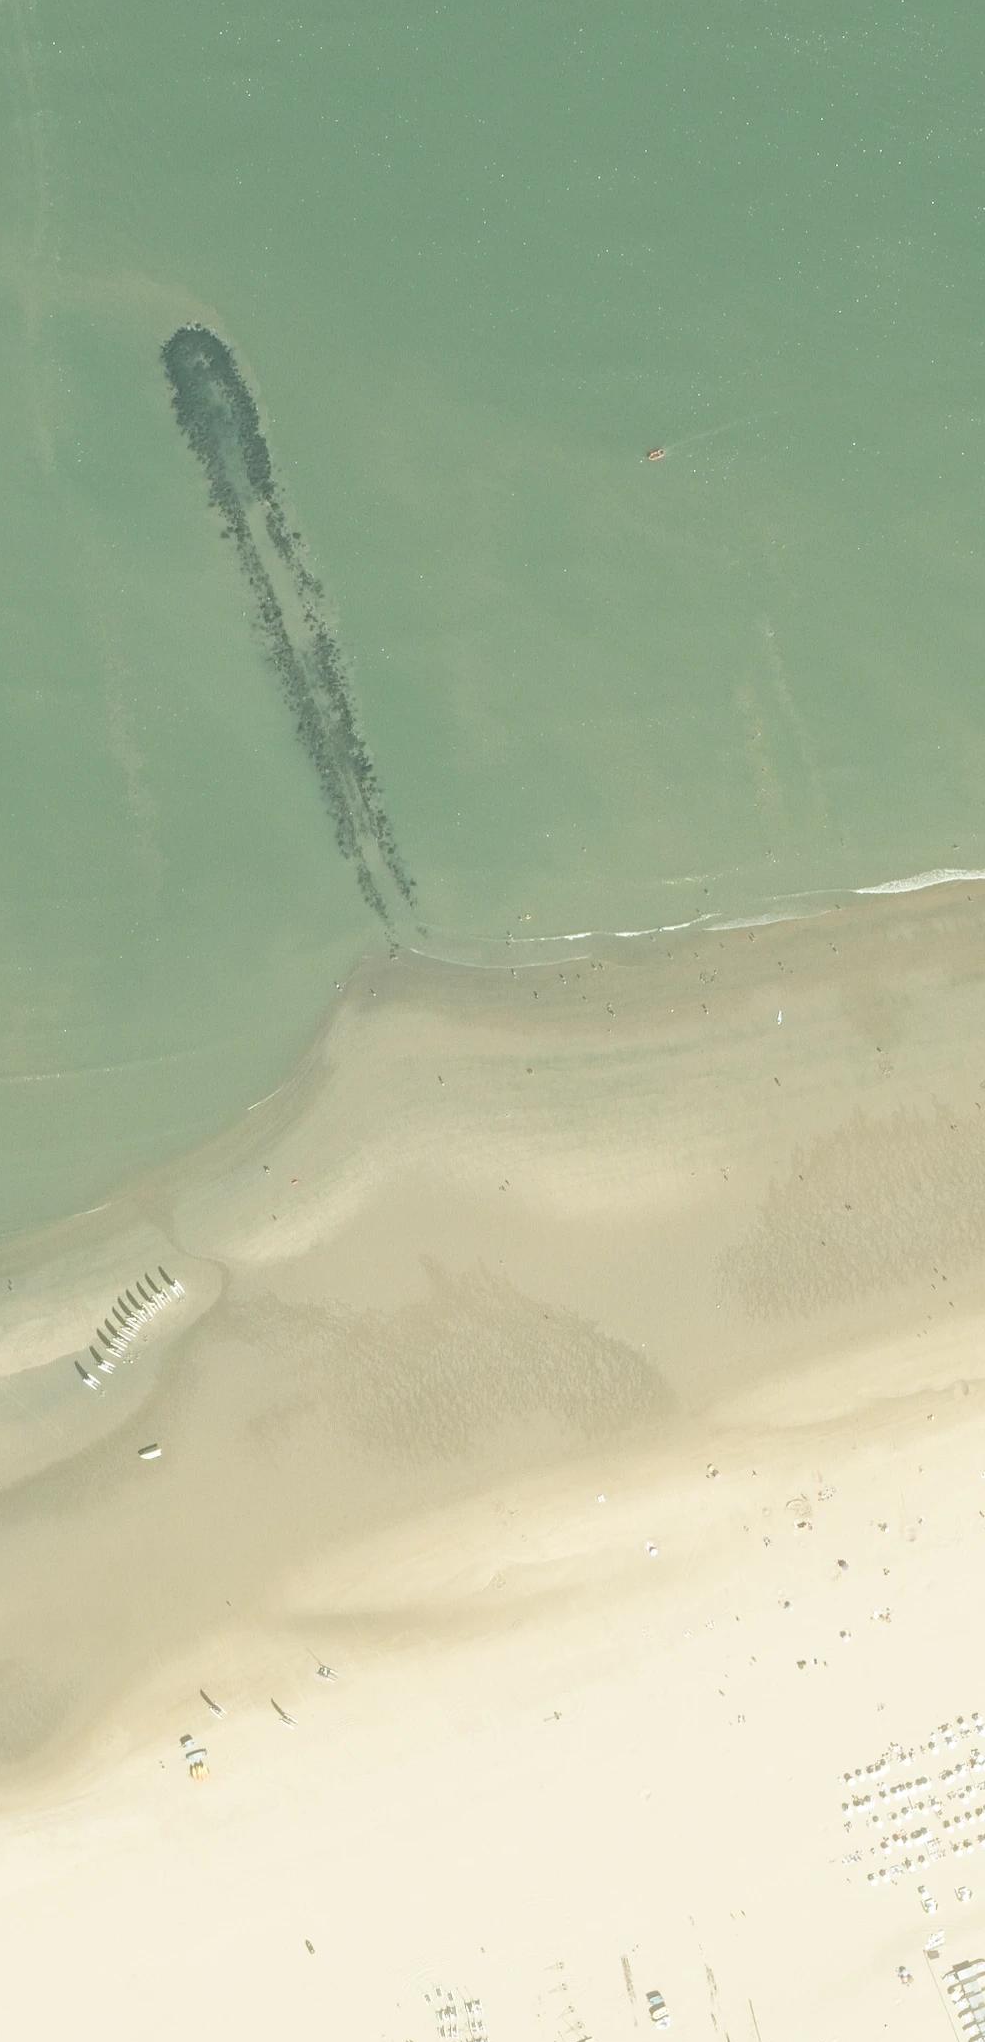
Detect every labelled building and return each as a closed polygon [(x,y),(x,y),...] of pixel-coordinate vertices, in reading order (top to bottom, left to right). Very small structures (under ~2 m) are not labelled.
[(958,1988),(970,1983),(965,1971),(953,1976),(958,1988)]
